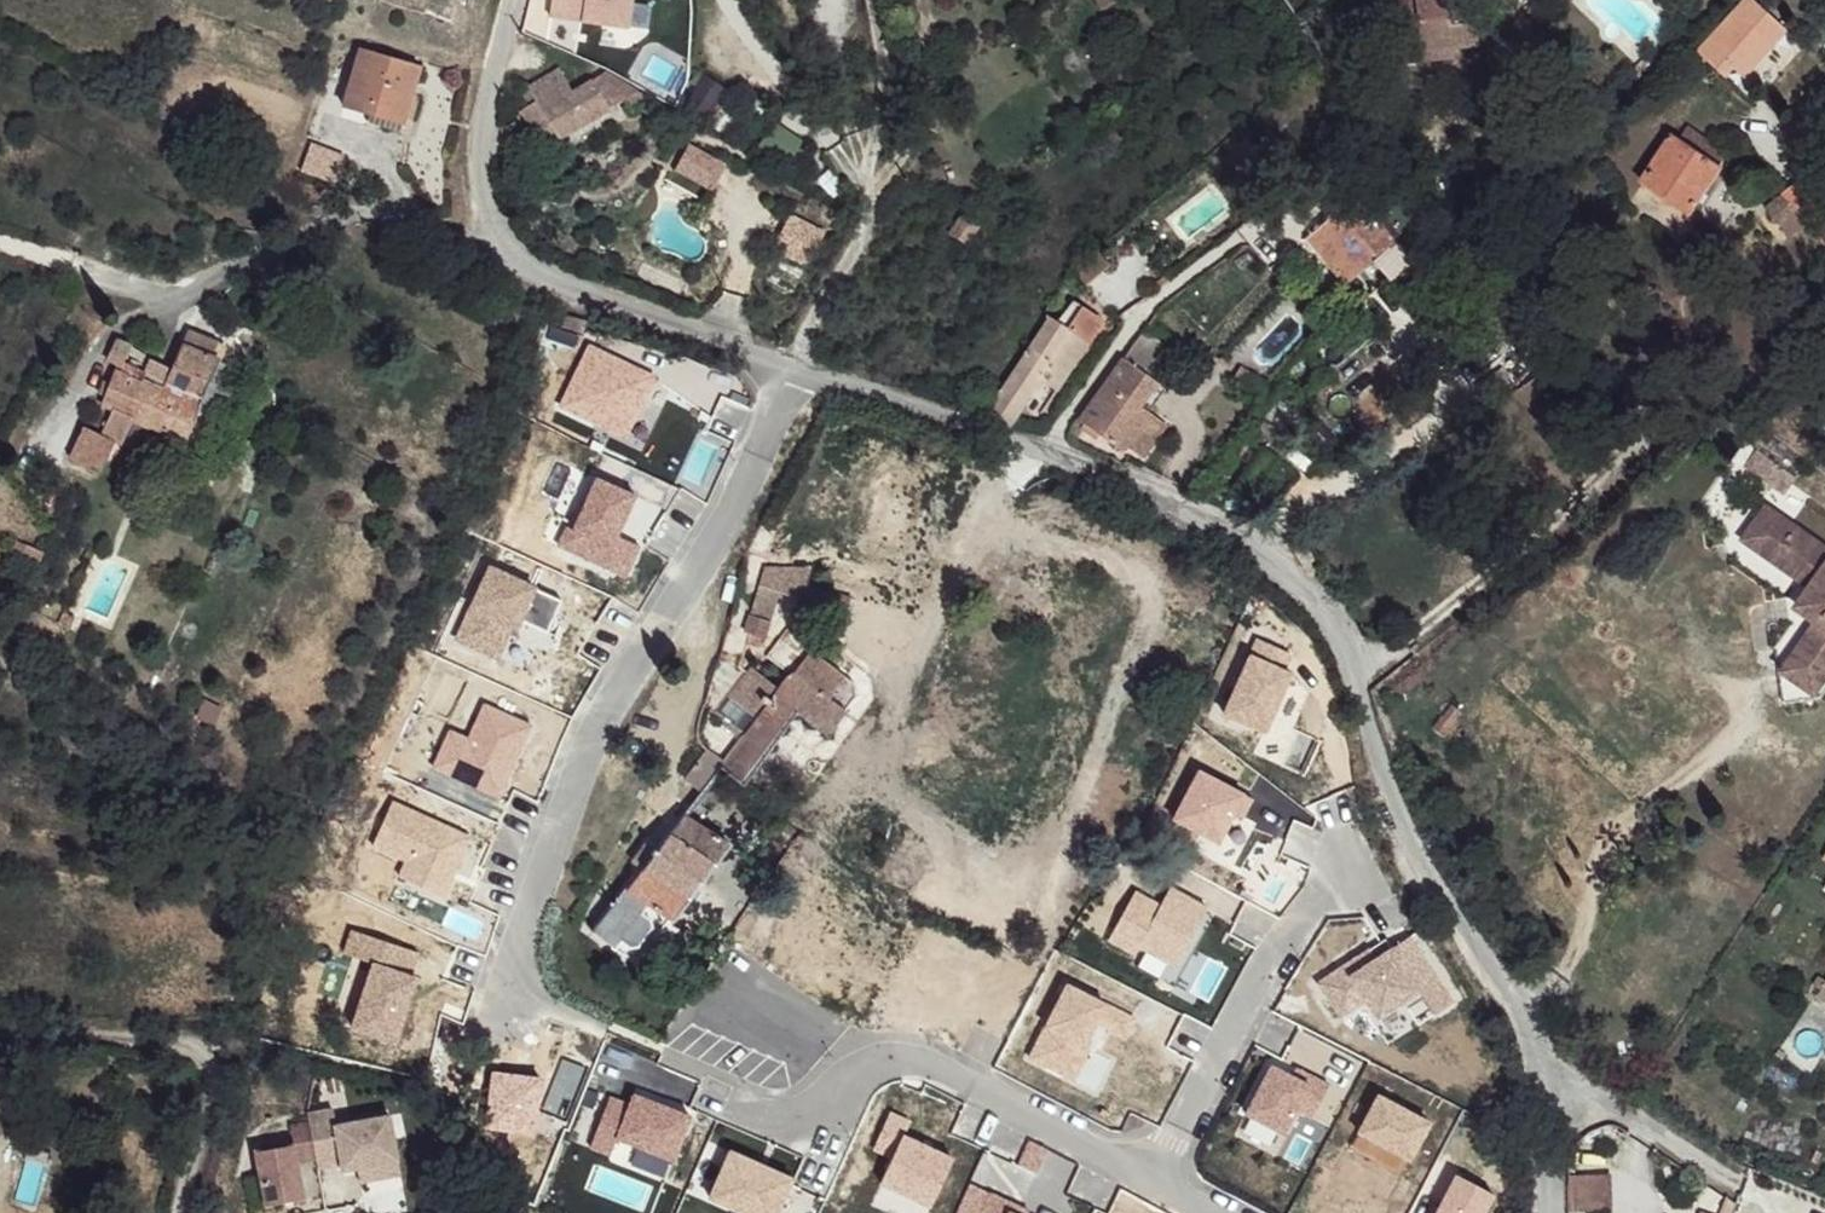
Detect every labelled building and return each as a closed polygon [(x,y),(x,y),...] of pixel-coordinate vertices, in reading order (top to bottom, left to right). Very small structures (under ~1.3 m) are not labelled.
[(547,18),(628,31),(633,0),(550,0),(547,18)] [(1303,6),(1328,46),(1351,32),(1331,0),(1315,0),(1303,6)] [(1400,7),(1424,9),(1424,17),(1419,52),(1452,55),(1453,45),(1480,48),(1485,0),(1400,0),(1400,7)] [(1730,68),(1743,77),(1785,31),(1749,1),(1700,58),(1720,79),(1730,68)] [(1424,9),(1400,7),(1399,14),(1424,17),(1424,9)] [(368,45),(344,106),(370,116),(376,109),(407,118),(426,66),(368,45)] [(676,67),(654,55),(643,75),(666,87),(676,67)] [(626,115),(648,106),(597,74),(565,92),(551,73),(539,82),(534,74),(520,82),(528,96),(516,105),(539,144),(618,105),(626,115)] [(513,113),(505,115),(500,137),(517,123),(513,113)] [(1722,147),(1689,126),(1682,139),(1715,158),(1722,147)] [(1682,139),(1673,135),(1645,183),(1685,207),(1715,158),(1682,139)] [(1373,179),(1304,234),(1340,280),(1372,254),(1378,262),(1434,219),(1394,168),(1376,183),(1373,179)] [(1824,235),(1824,212),(1786,178),(1773,193),(1798,213),(1824,235)] [(1798,213),(1773,193),(1762,207),(1785,226),(1798,213)] [(978,235),(959,225),(951,242),(967,253),(978,235)] [(1045,305),(981,400),(1003,415),(1035,367),(1051,378),(1083,330),(1045,305)] [(1145,338),(1134,328),(1071,413),(1115,442),(1160,378),(1130,360),(1145,338)] [(195,406),(212,359),(218,345),(196,333),(178,371),(156,360),(149,374),(133,365),(140,351),(122,342),(110,366),(121,372),(103,409),(109,413),(93,447),(103,452),(116,459),(133,427),(180,446),(195,406)] [(226,365),(212,359),(195,406),(211,410),(226,365)] [(93,447),(74,438),(63,463),(80,471),(93,447)] [(103,452),(93,447),(80,471),(92,476),(103,452)] [(1767,504),(1741,529),(1810,582),(1806,595),(1807,601),(1816,614),(1784,667),(1812,686),(1824,667),(1824,548),(1767,504)] [(820,545),(789,543),(789,559),(822,561),(820,545)] [(830,593),(799,580),(794,600),(826,610),(820,627),(896,651),(908,614),(830,593)] [(774,589),(757,584),(747,622),(763,627),(774,589)] [(1807,601),(1806,595),(1770,640),(1776,697),(1812,686),(1784,667),(1816,614),(1807,601)] [(845,676),(807,649),(729,760),(723,765),(746,779),(796,708),(826,729),(849,697),(845,676)] [(1457,716),(1450,709),(1441,714),(1448,723),(1457,716)] [(729,760),(710,747),(688,773),(708,785),(723,765),(729,760)] [(728,838),(691,809),(600,930),(638,957),(728,838)] [(1041,1039),(1054,998),(1031,991),(1018,1032),(1041,1039)] [(336,1104),(312,1108),(319,1153),(321,1163),(345,1159),(359,1157),(360,1163),(401,1156),(394,1112),(339,1121),(336,1104)] [(260,1144),(269,1198),(306,1192),(300,1156),(319,1153),(313,1117),(294,1121),(297,1139),(260,1144)] [(401,1156),(360,1163),(363,1178),(403,1171),(401,1156)] [(359,1157),(345,1159),(346,1165),(360,1163),(359,1157)] [(1614,1212),(1613,1173),(1567,1174),(1568,1212),(1614,1212)]
